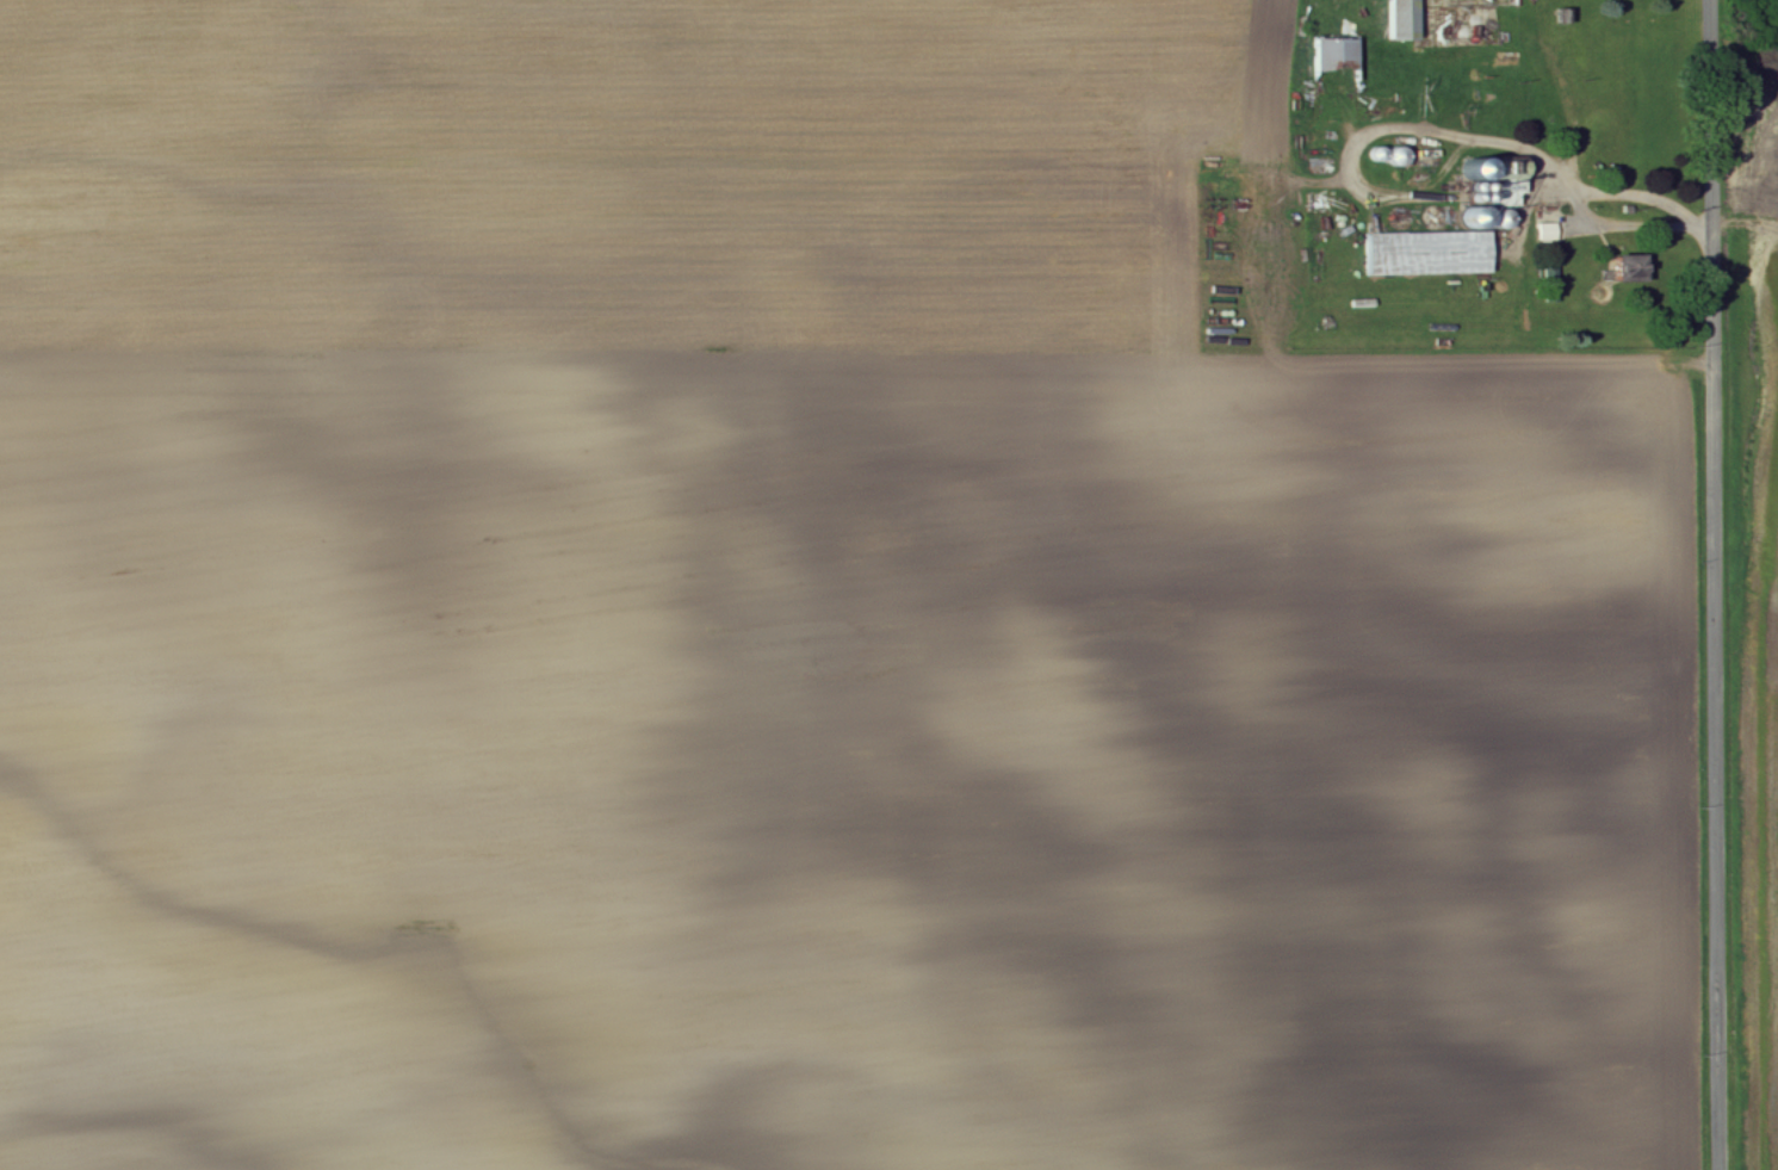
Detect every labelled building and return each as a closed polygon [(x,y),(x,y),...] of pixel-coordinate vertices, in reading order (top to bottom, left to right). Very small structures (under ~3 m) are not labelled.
[(1391,42),(1420,42),(1419,0),(1390,0),(1391,42)] [(1359,71),(1359,40),(1317,40),(1318,71),(1359,71)] [(1559,242),(1558,225),(1541,226),(1542,242),(1559,242)] [(1647,257),(1618,258),(1618,286),(1648,285),(1647,257)]
